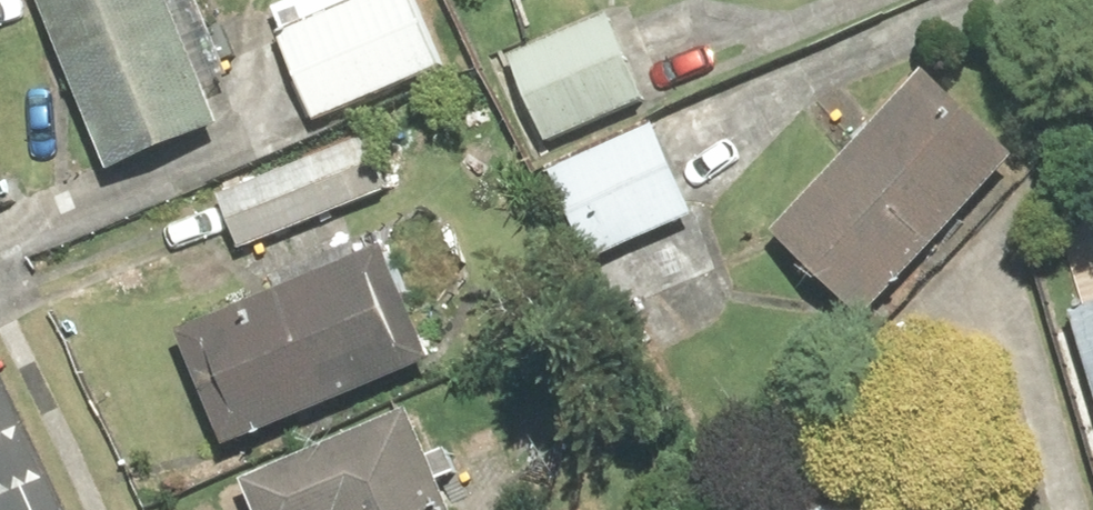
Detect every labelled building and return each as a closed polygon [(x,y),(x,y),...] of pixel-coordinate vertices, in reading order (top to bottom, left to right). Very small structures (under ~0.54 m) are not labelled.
[(123,170),(232,124),(178,0),(51,0),(123,170)] [(278,4),(327,118),(452,65),(424,0),(287,0),(278,4)] [(625,8),(512,57),(551,147),(665,98),(625,8)] [(935,55),(775,231),(878,325),(1038,149),(935,55)] [(552,168),(591,258),(703,210),(664,120),(552,168)] [(379,130),(223,191),(246,247),(401,186),(379,130)] [(410,237),(186,333),(237,452),(462,356),(410,237)] [(1079,305),(1092,351),(1092,300),(1079,305)] [(248,473),(263,509),(475,509),(429,398),(248,473)]
